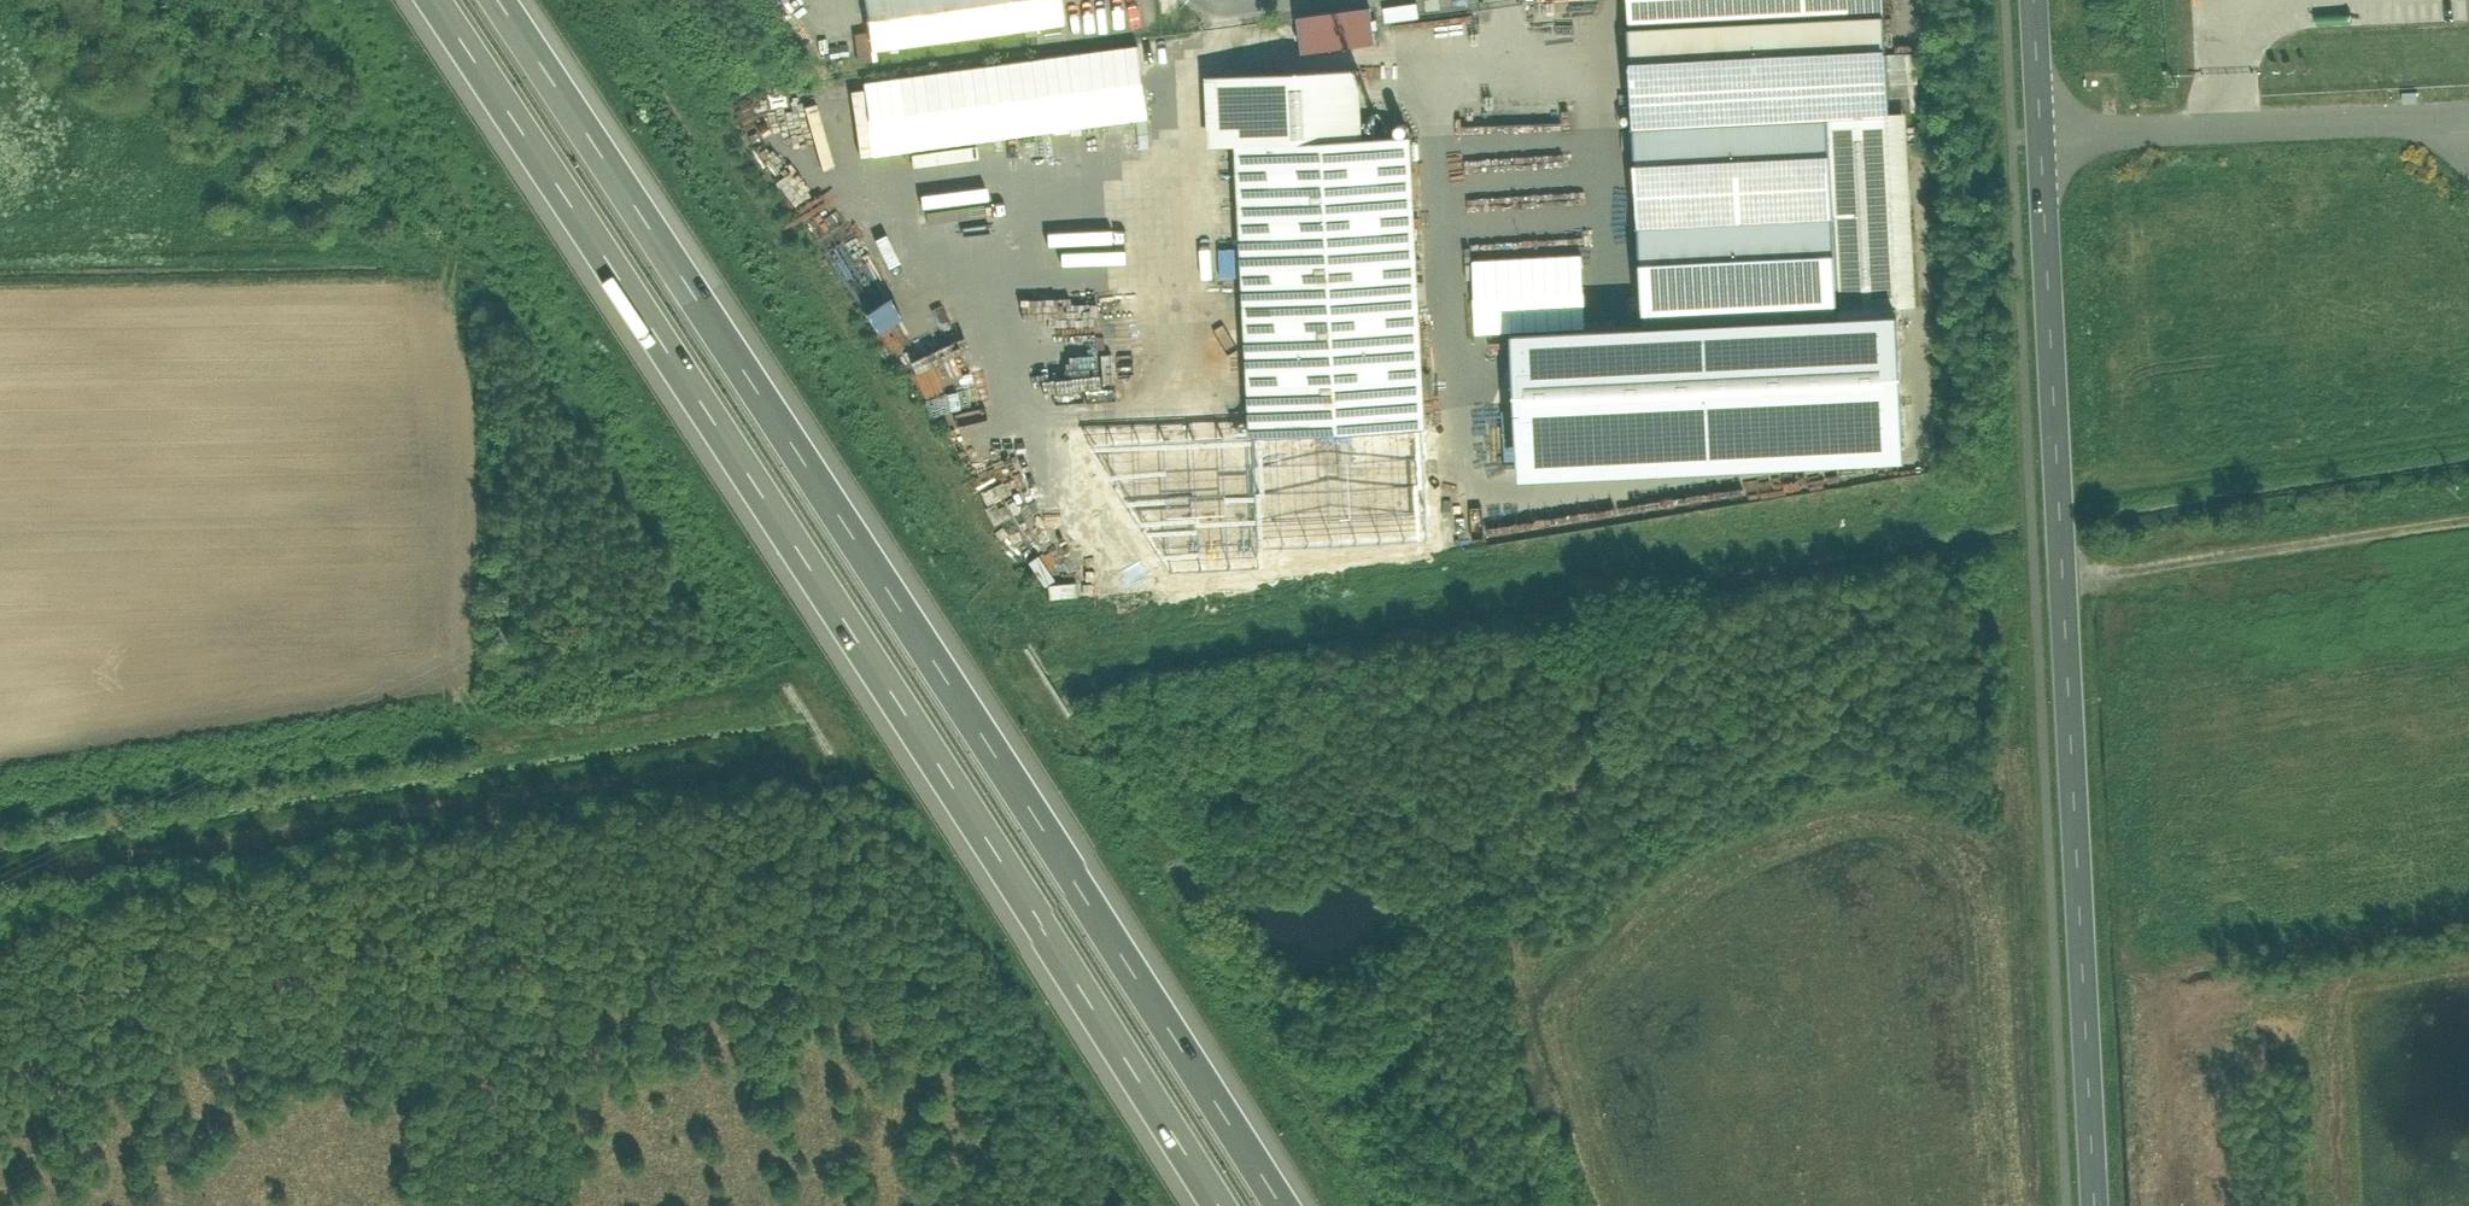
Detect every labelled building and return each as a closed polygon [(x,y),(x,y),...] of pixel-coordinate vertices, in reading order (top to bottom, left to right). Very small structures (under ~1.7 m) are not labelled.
[(868,51),(1062,27),(1059,0),(862,0),(868,51)] [(1639,224),(1836,216),(1840,309),(1914,306),(1906,115),(1924,114),(1921,51),(1887,53),(1885,0),(1629,0),(1639,224)] [(1388,6),(1390,20),(1423,16),(1421,2),(1388,6)] [(1379,7),(1301,13),(1304,51),(1382,45),(1379,7)] [(1147,46),(902,74),(905,96),(893,98),(900,162),(917,161),(918,166),(961,161),(959,143),(1155,121),(1147,46)] [(1408,504),(1405,431),(1425,430),(1424,426),(1432,426),(1431,407),(1423,407),(1412,137),(1363,139),(1360,71),(1206,77),(1209,146),(1236,145),(1241,248),(1231,248),(1232,280),(1242,279),(1249,436),(1269,435),(1273,510),(1408,504)] [(888,79),(823,90),(825,103),(890,91),(888,79)] [(826,168),(837,166),(822,103),(811,106),(826,168)] [(1840,309),(1836,216),(1639,224),(1644,334),(1532,339),(1538,478),(1921,461),(1914,306),(1840,309)] [(1031,235),(1031,244),(1058,244),(1059,235),(1031,235)] [(884,333),(908,319),(897,299),(872,312),(884,333)] [(1219,437),(1144,441),(1151,587),(1226,583),(1219,437)]
